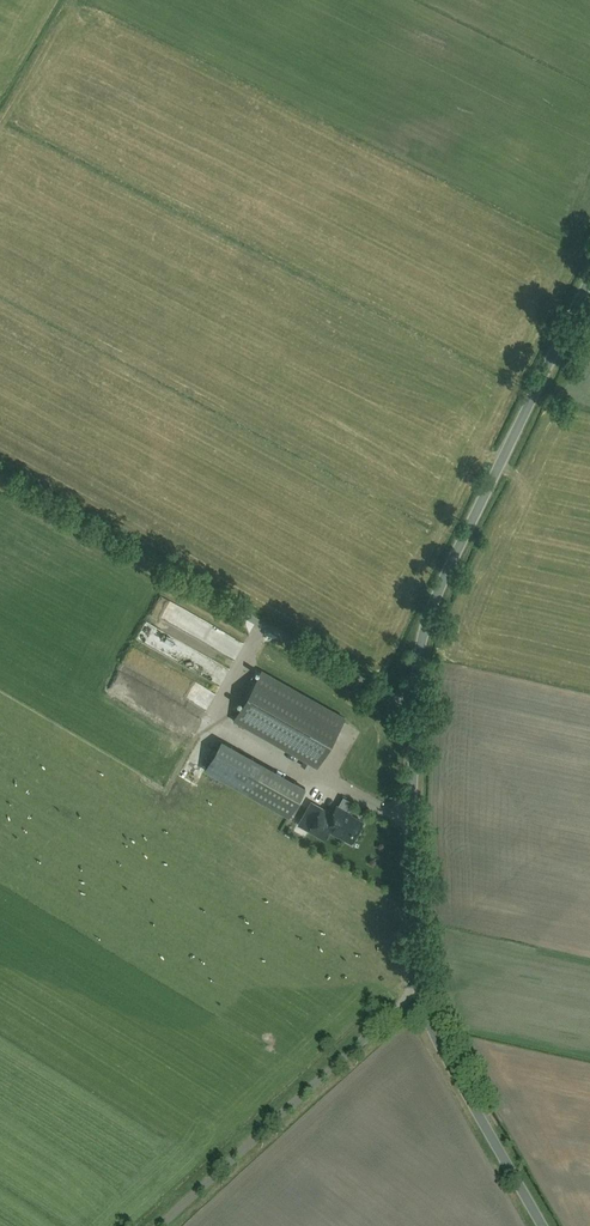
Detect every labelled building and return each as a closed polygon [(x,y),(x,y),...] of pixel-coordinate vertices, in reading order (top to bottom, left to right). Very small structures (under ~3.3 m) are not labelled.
[(203,637),(203,621),(192,621),(192,637),(203,637)] [(219,680),(225,669),(172,642),(166,653),(219,680)] [(234,719),(317,766),(345,717),(262,670),(234,719)] [(182,674),(170,687),(186,702),(198,689),(182,674)] [(155,680),(152,687),(162,692),(166,686),(155,680)] [(278,810),(289,816),(305,787),(294,781),(278,810)] [(309,829),(324,838),(329,830),(338,835),(339,834),(351,841),(363,821),(347,812),(347,811),(338,805),(333,814),(322,807),(309,829)]
